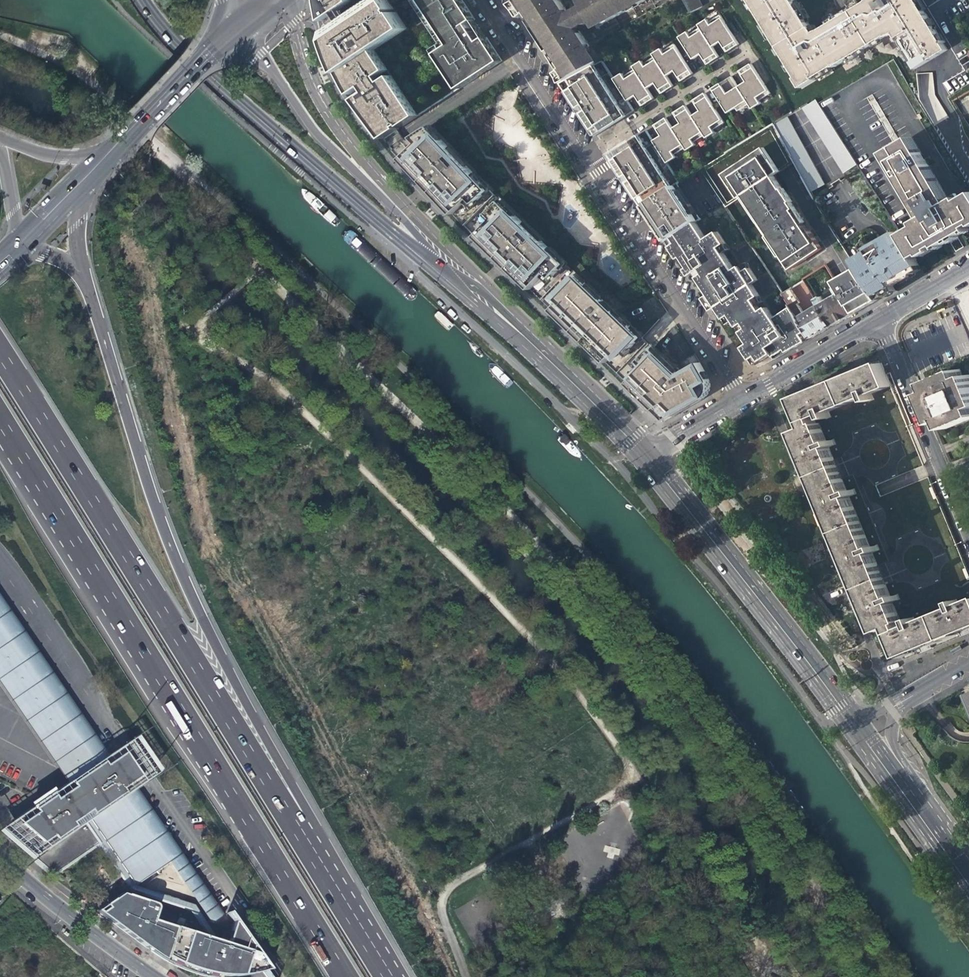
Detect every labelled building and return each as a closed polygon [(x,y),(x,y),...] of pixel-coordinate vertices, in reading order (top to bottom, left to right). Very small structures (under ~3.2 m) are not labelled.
[(325,32),(329,47),(334,60),(340,74),(351,95),(363,87),(367,92),(355,100),(384,139),(399,129),(398,128),(401,125),(402,127),(419,116),(392,76),(383,83),(379,77),(389,71),(375,51),(408,29),(397,13),(396,14),(394,11),(395,10),(389,0),(375,0),(345,19),(339,11),(352,2),(351,0),(319,0),(319,2),(320,7),(322,22),(334,14),(337,19),(340,23),(325,32)] [(436,55),(451,45),(421,0),(415,0),(444,44),(434,51),(436,55)] [(451,45),(436,55),(459,90),(483,74),(502,62),(486,38),(480,42),(474,33),(480,29),(477,25),(474,21),(475,21),(461,0),(421,0),(451,45)] [(508,5),(518,19),(525,14),(536,7),(546,0),(516,0),(508,5)] [(551,45),(557,41),(561,47),(556,50),(559,55),(557,57),(564,68),(562,70),(560,71),(564,76),(561,78),(560,81),(562,85),(596,66),(588,54),(590,53),(585,45),(587,44),(579,32),(577,33),(575,31),(576,27),(570,19),(567,18),(564,15),(566,14),(557,0),(546,0),(536,7),(540,13),(535,15),(539,21),(534,24),(542,35),(543,34),(551,45)] [(581,2),(584,8),(577,12),(575,16),(580,25),(584,26),(591,22),(594,27),(601,24),(602,26),(626,13),(624,10),(637,4),(638,6),(649,0),(583,0),(581,2)] [(690,15),(703,8),(698,0),(682,0),(690,15)] [(804,87),(900,30),(932,83),(934,85),(963,67),(923,0),(871,0),(874,5),(818,39),(795,0),(749,0),(804,87)] [(536,31),(547,47),(551,45),(543,34),(542,35),(534,24),(539,21),(535,15),(540,13),(536,7),(525,14),(527,18),(536,31)] [(699,26),(700,29),(712,49),(717,46),(720,44),(727,54),(738,47),(720,17),(709,24),(707,21),(699,26)] [(688,33),(679,39),(693,61),(698,58),(701,56),(708,67),(719,60),(712,49),(700,29),(690,36),(688,33)] [(557,41),(551,45),(547,47),(549,51),(555,60),(562,70),(564,68),(557,57),(559,55),(556,50),(561,47),(557,41)] [(661,50),(653,55),(654,58),(667,78),(673,74),(675,73),(682,83),(693,76),(674,46),(663,52),(661,50)] [(633,67),(635,70),(648,90),(652,87),(655,85),(662,96),(674,88),(667,78),(654,58),(643,64),(641,62),(633,67)] [(596,66),(562,85),(579,110),(596,137),(635,113),(628,102),(613,79),(602,63),(596,66)] [(769,96),(750,66),(739,73),(745,83),(743,85),(737,89),(749,106),(752,111),(760,106),(758,103),(769,96)] [(622,74),(613,79),(628,102),(633,99),(636,97),(643,108),(654,101),(648,90),(635,70),(624,77),(622,74)] [(749,106),(737,89),(731,78),(719,86),(722,90),(718,92),(714,95),(727,115),(735,110),(737,113),(749,106)] [(723,125),(704,95),(693,102),(700,113),(696,115),(692,118),(704,138),(706,140),(714,135),(712,132),(723,125)] [(854,166),(816,106),(813,100),(801,108),(840,174),(854,166)] [(704,138),(692,118),(685,107),(673,115),(680,125),(676,128),(672,130),(685,150),(687,153),(695,147),(693,145),(704,138)] [(825,183),(786,117),(773,125),(794,162),(810,192),(825,183)] [(672,130),(666,120),(654,127),(661,137),(657,140),(653,143),(667,165),(676,160),(674,157),(685,150),(672,130)] [(794,162),(773,125),(700,170),(725,209),(741,198),(781,258),(783,257),(791,269),(817,251),(814,246),(819,243),(815,238),(814,239),(808,230),(806,231),(802,225),(804,224),(773,176),(794,162)] [(478,200),(488,191),(429,128),(402,145),(393,151),(418,178),(419,178),(421,180),(422,180),(423,180),(429,186),(433,191),(432,193),(453,215),(473,194),(478,200)] [(667,165),(653,143),(646,132),(608,156),(621,176),(632,192),(642,208),(657,198),(676,186),(679,184),(667,165)] [(882,156),(920,220),(911,225),(914,228),(899,237),(915,262),(955,239),(968,232),(968,196),(957,203),(955,200),(947,205),(909,140),(882,156)] [(679,184),(676,186),(657,198),(667,215),(684,204),(677,194),(685,188),(681,182),(679,184)] [(669,218),(679,233),(693,224),(695,223),(685,208),(669,218)] [(554,274),(563,265),(506,210),(490,228),(487,224),(474,237),(494,256),(494,255),(496,256),(499,257),(502,260),(509,267),(508,269),(529,289),(549,269),(554,274)] [(857,285),(841,294),(854,315),(867,307),(878,302),(851,261),(849,257),(835,236),(825,219),(816,225),(827,243),(826,244),(848,281),(852,278),(857,285)] [(679,233),(670,239),(674,244),(669,248),(676,260),(679,258),(687,269),(683,271),(688,277),(693,273),(694,273),(700,269),(703,274),(697,278),(704,290),(708,296),(702,300),(710,312),(716,308),(719,313),(724,320),(729,317),(733,322),(748,345),(743,349),(750,361),(756,357),(759,363),(771,355),(773,358),(784,351),(786,354),(811,339),(790,308),(772,319),(761,303),(755,306),(752,301),(757,297),(750,285),(746,279),(742,274),(737,277),(733,271),(721,254),(718,249),(723,245),(715,233),(704,240),(693,224),(679,233)] [(879,244),(851,261),(878,302),(895,292),(892,287),(905,279),(914,275),(915,271),(913,268),(917,266),(915,262),(899,237),(899,236),(897,237),(894,232),(879,241),(878,242),(879,244)] [(665,242),(669,248),(674,244),(670,239),(665,242)] [(727,250),(723,245),(718,249),(721,254),(727,250)] [(676,260),(683,271),(687,269),(679,258),(676,260)] [(744,264),(733,271),(737,277),(742,274),(746,279),(751,276),(744,264)] [(820,270),(829,283),(833,281),(825,266),(820,270)] [(693,273),(697,278),(703,274),(700,269),(694,273),(693,273)] [(623,356),(640,339),(574,275),(556,295),(561,299),(550,310),(566,326),(605,364),(617,352),(623,356)] [(755,282),(751,276),(746,279),(750,285),(755,282)] [(815,300),(819,307),(832,328),(844,321),(854,315),(841,294),(837,288),(833,290),(837,296),(823,304),(819,298),(815,300)] [(698,294),(702,300),(708,296),(704,290),(698,294)] [(800,305),(791,290),(782,296),(790,308),(811,339),(824,332),(832,328),(819,307),(804,315),(798,307),(800,305)] [(761,303),(757,297),(752,301),(755,306),(761,303)] [(728,326),(733,322),(729,317),(724,320),(728,326)] [(774,360),(786,354),(784,351),(773,358),(774,360)] [(709,383),(699,364),(678,375),(679,374),(679,372),(679,371),(677,370),(676,369),(675,369),(673,370),(656,354),(626,384),(645,402),(665,422),(704,399),(707,395),(709,391),(710,387),(709,383)] [(690,365),(698,360),(695,354),(686,359),(690,365)] [(754,366),(759,363),(756,357),(750,361),(754,366)] [(904,629),(815,420),(890,388),(881,366),(866,372),(824,389),(794,401),(806,430),(795,435),(803,455),(823,501),(844,551),(868,608),(879,633),(889,629),(901,658),(920,650),(968,630),(968,603),(904,629)] [(934,426),(941,423),(944,431),(968,421),(968,378),(968,376),(961,379),(957,372),(925,385),(928,393),(922,395),(934,426)] [(74,781),(66,787),(63,789),(13,822),(27,835),(22,838),(16,842),(54,876),(99,847),(102,845),(83,816),(88,813),(107,842),(136,887),(168,866),(178,860),(134,792),(139,788),(117,753),(105,761),(0,604),(0,669),(74,781)] [(962,645),(952,650),(954,654),(963,649),(962,645)] [(66,787),(74,781),(0,669),(0,688),(66,787)] [(83,816),(102,845),(99,847),(134,900),(146,904),(142,899),(189,915),(207,943),(218,946),(194,909),(136,889),(106,843),(107,842),(88,813),(83,816)] [(218,921),(178,860),(168,866),(208,928),(218,921)] [(152,925),(155,913),(156,911),(156,910),(155,907),(152,906),(150,906),(146,904),(134,900),(123,896),(95,916),(117,933),(131,944),(144,953),(147,946),(151,948),(150,951),(153,953),(155,955),(158,956),(161,958),(163,959),(167,961),(170,963),(174,965),(178,967),(182,969),(185,971),(189,973),(193,974),(197,976),(201,976),(248,976),(249,976),(253,973),(258,970),(232,929),(229,936),(233,942),(232,945),(226,944),(225,948),(218,946),(207,943),(152,925)] [(148,955),(153,958),(161,964),(170,969),(184,975),(189,976),(201,976),(197,976),(193,974),(189,973),(185,971),(182,969),(178,967),(174,965),(170,963),(167,961),(163,959),(161,958),(158,956),(155,955),(153,953),(150,951),(148,955)]
